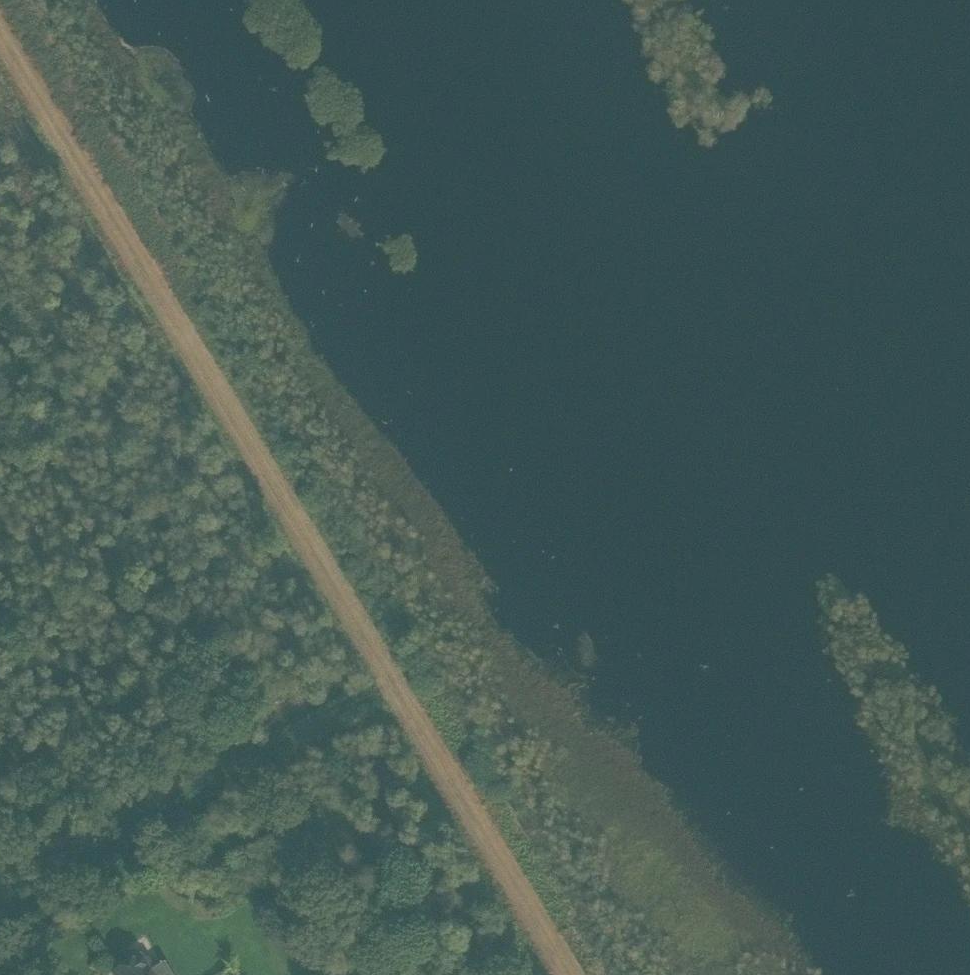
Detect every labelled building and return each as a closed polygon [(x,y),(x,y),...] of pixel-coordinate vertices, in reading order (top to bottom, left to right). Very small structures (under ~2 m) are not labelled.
[(117,974),(152,974),(140,955),(114,971),(117,974)]
